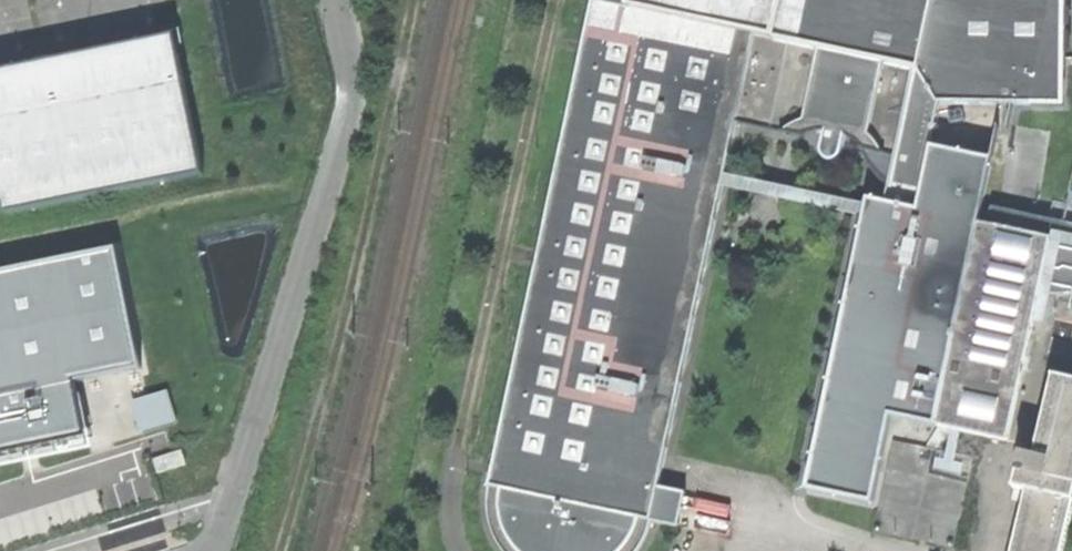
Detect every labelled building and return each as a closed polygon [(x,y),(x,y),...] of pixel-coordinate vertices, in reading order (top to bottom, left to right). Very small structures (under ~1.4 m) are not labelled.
[(653,537),(660,520),(686,524),(693,491),(667,485),(726,188),(864,217),(805,491),(875,505),(891,419),(1010,443),(1039,290),(1050,238),(967,220),(944,215),(920,210),(943,103),(1069,105),(1070,38),(1071,16),(1071,0),(593,0),(495,500),(499,521),(503,535),(512,550),(645,550),(653,537)] [(10,202),(12,212),(203,174),(175,36),(0,72),(0,204),(10,202)] [(967,220),(1050,238),(1039,290),(1071,296),(1071,221),(971,200),(967,220)] [(0,272),(0,467),(24,462),(37,460),(91,448),(78,383),(144,370),(121,247),(0,272)] [(1057,373),(1037,455),(1026,453),(1017,486),(1029,490),(1014,550),(1068,550),(1071,534),(1071,377),(1057,373)] [(168,392),(131,403),(141,435),(177,424),(168,392)]
